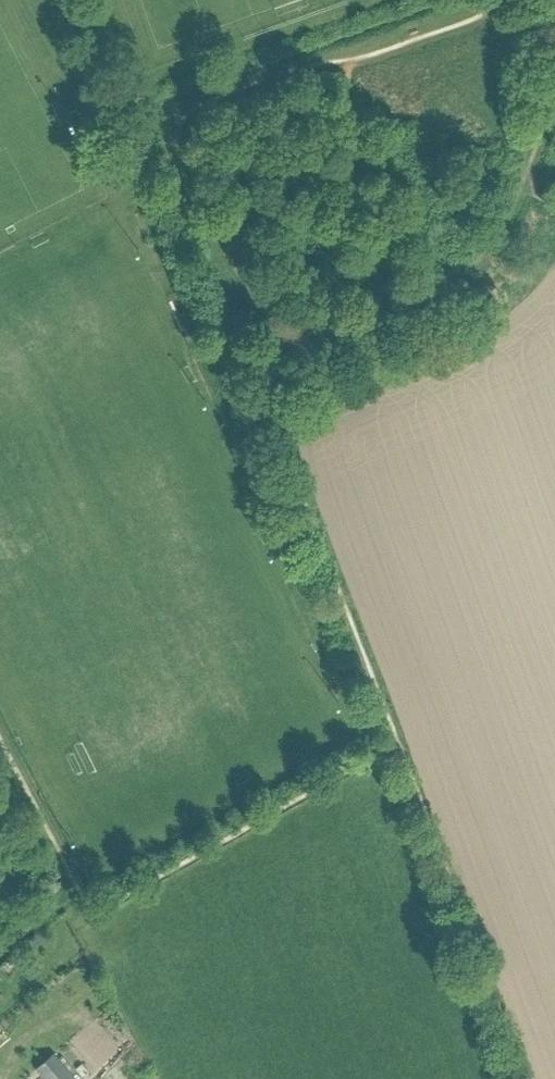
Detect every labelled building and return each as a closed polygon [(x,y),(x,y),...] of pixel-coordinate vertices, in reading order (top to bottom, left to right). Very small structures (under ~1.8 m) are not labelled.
[(80,1078),(95,1078),(101,1073),(75,1043),(60,1056),(80,1078)] [(47,1078),(77,1078),(54,1052),(36,1067),(47,1078)]
